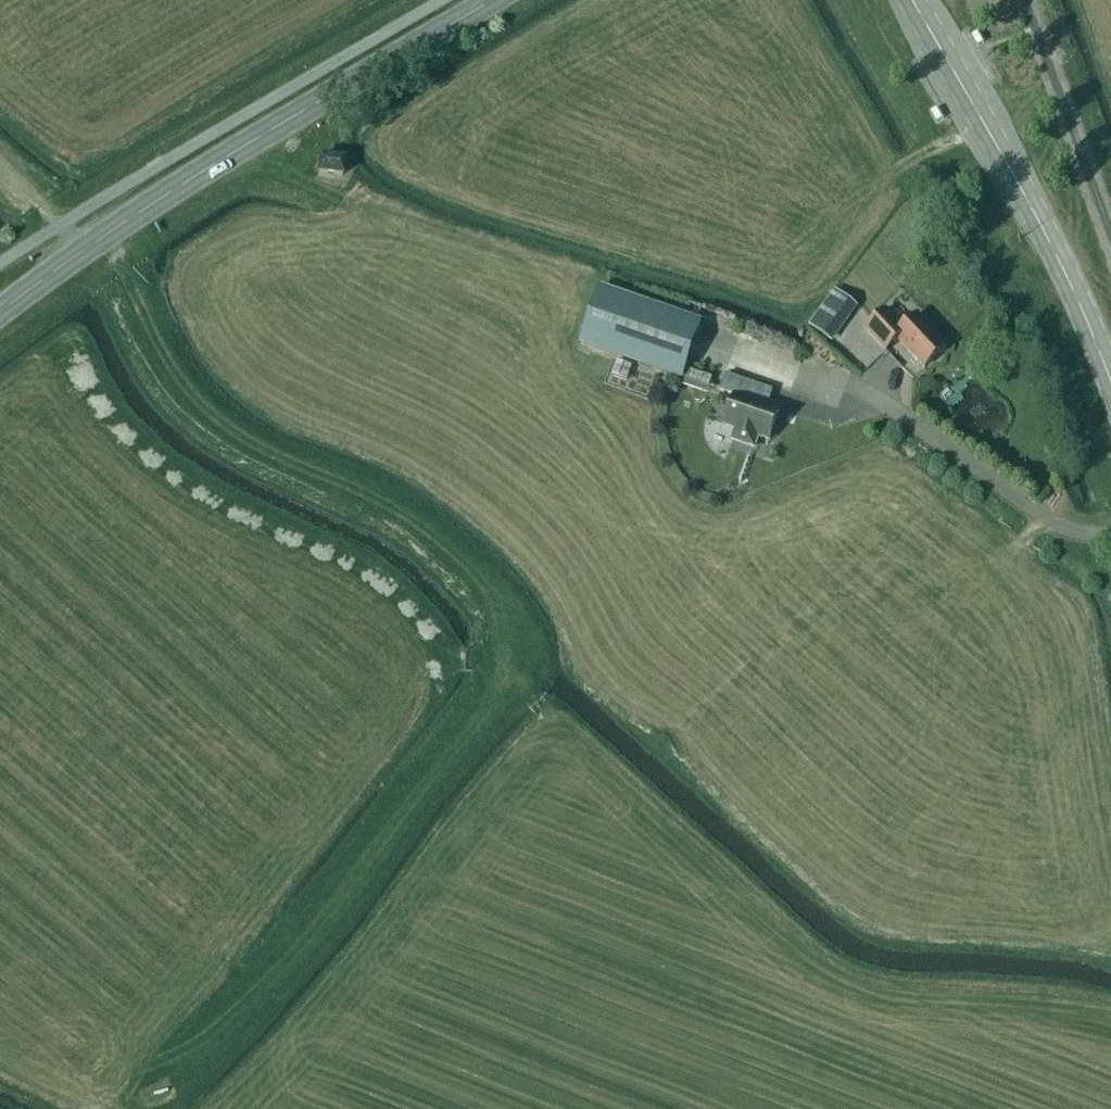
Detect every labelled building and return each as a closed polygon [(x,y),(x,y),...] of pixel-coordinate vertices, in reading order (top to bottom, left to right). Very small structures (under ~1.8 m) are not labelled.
[(345,161),(321,157),(319,173),(343,176),(345,161)] [(600,288),(580,344),(684,379),(703,323),(600,288)] [(831,341),(856,305),(836,290),(810,326),(831,341)] [(899,340),(925,367),(948,346),(918,315),(904,328),(887,310),(866,329),(887,352),(899,340)] [(735,396),(725,425),(737,429),(733,440),(754,447),(758,436),(770,440),(780,411),(768,407),(774,391),(727,375),(721,392),(735,396)]
